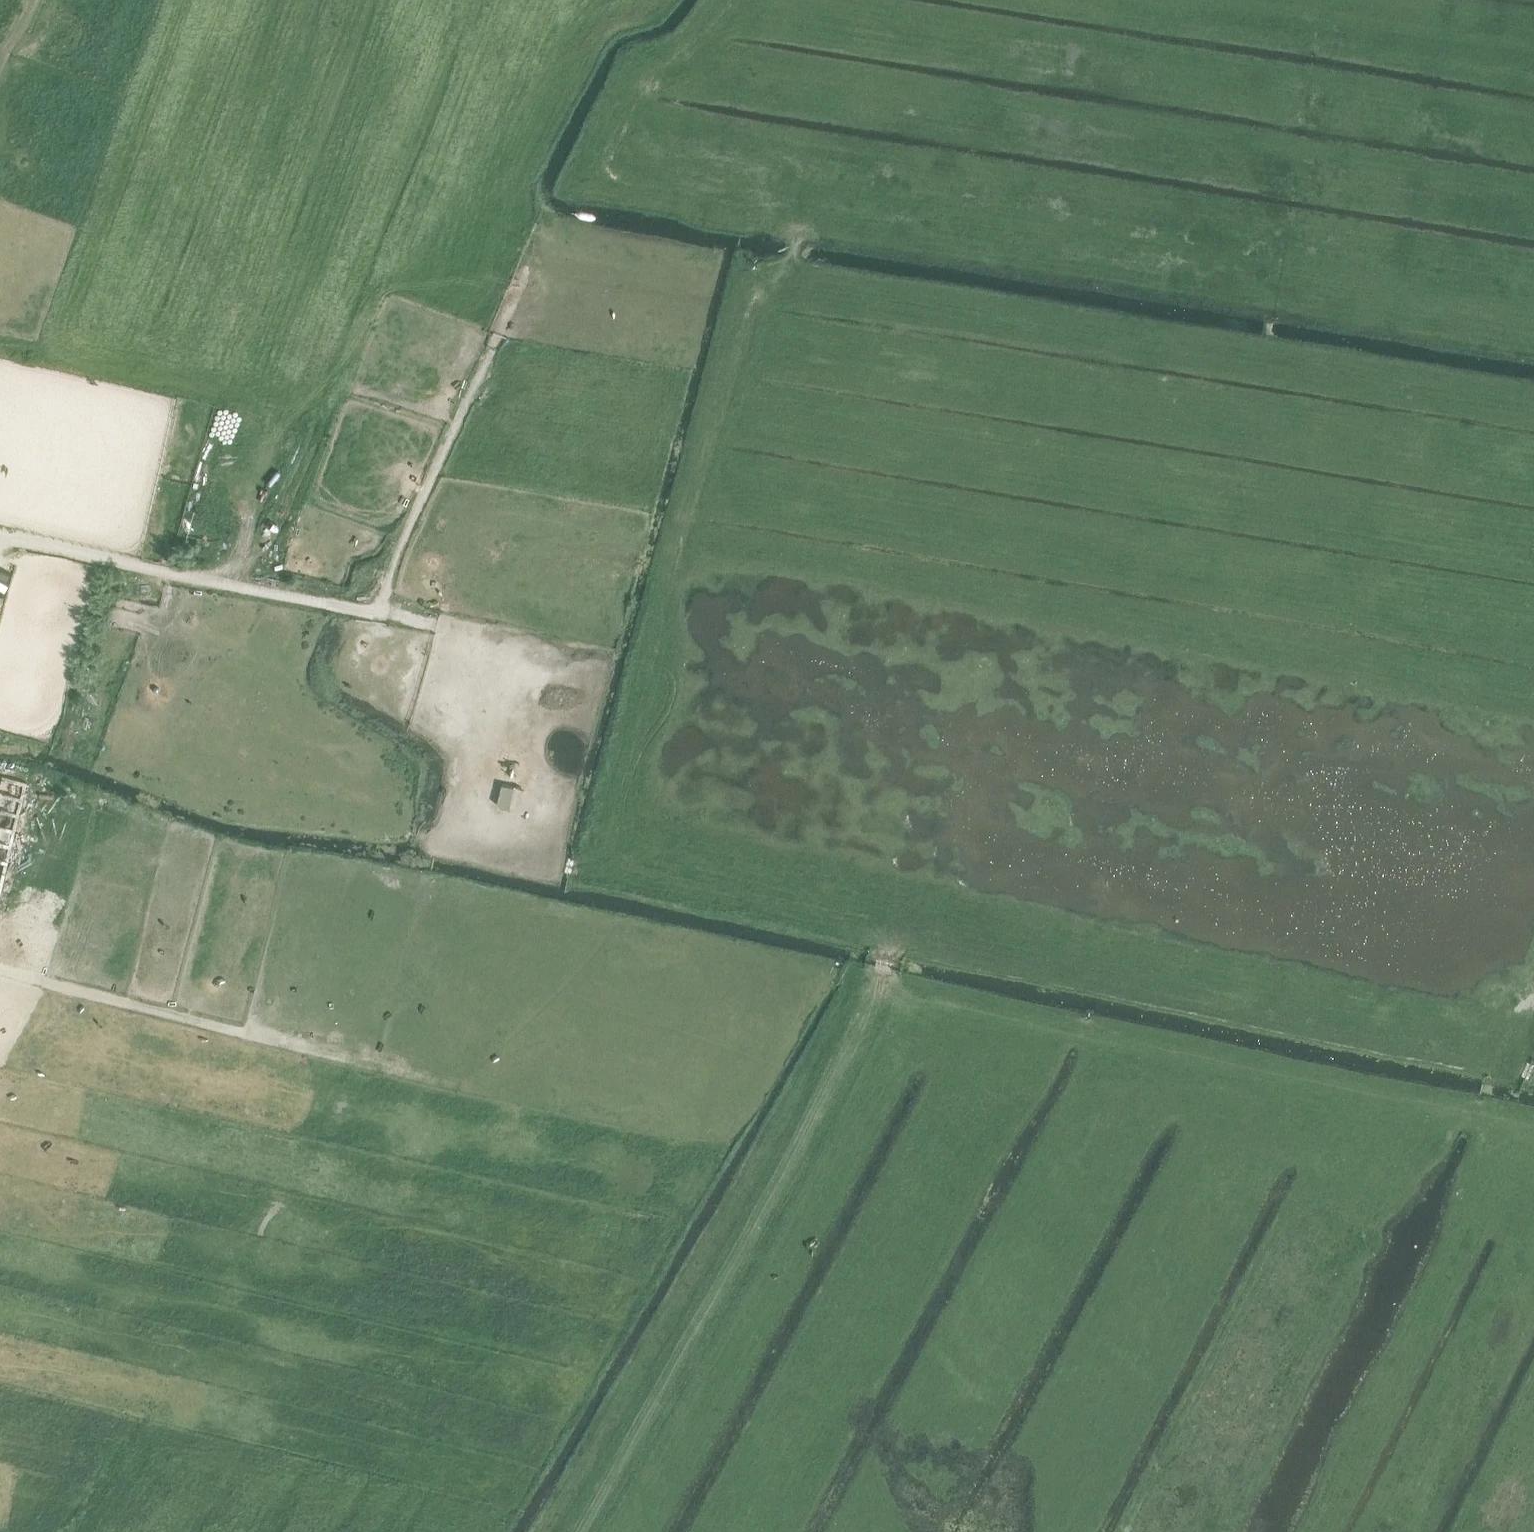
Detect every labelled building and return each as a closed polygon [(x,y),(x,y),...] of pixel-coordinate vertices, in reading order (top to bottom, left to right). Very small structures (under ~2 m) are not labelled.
[(504,783),(498,805),(519,811),(525,788),(504,783)]
